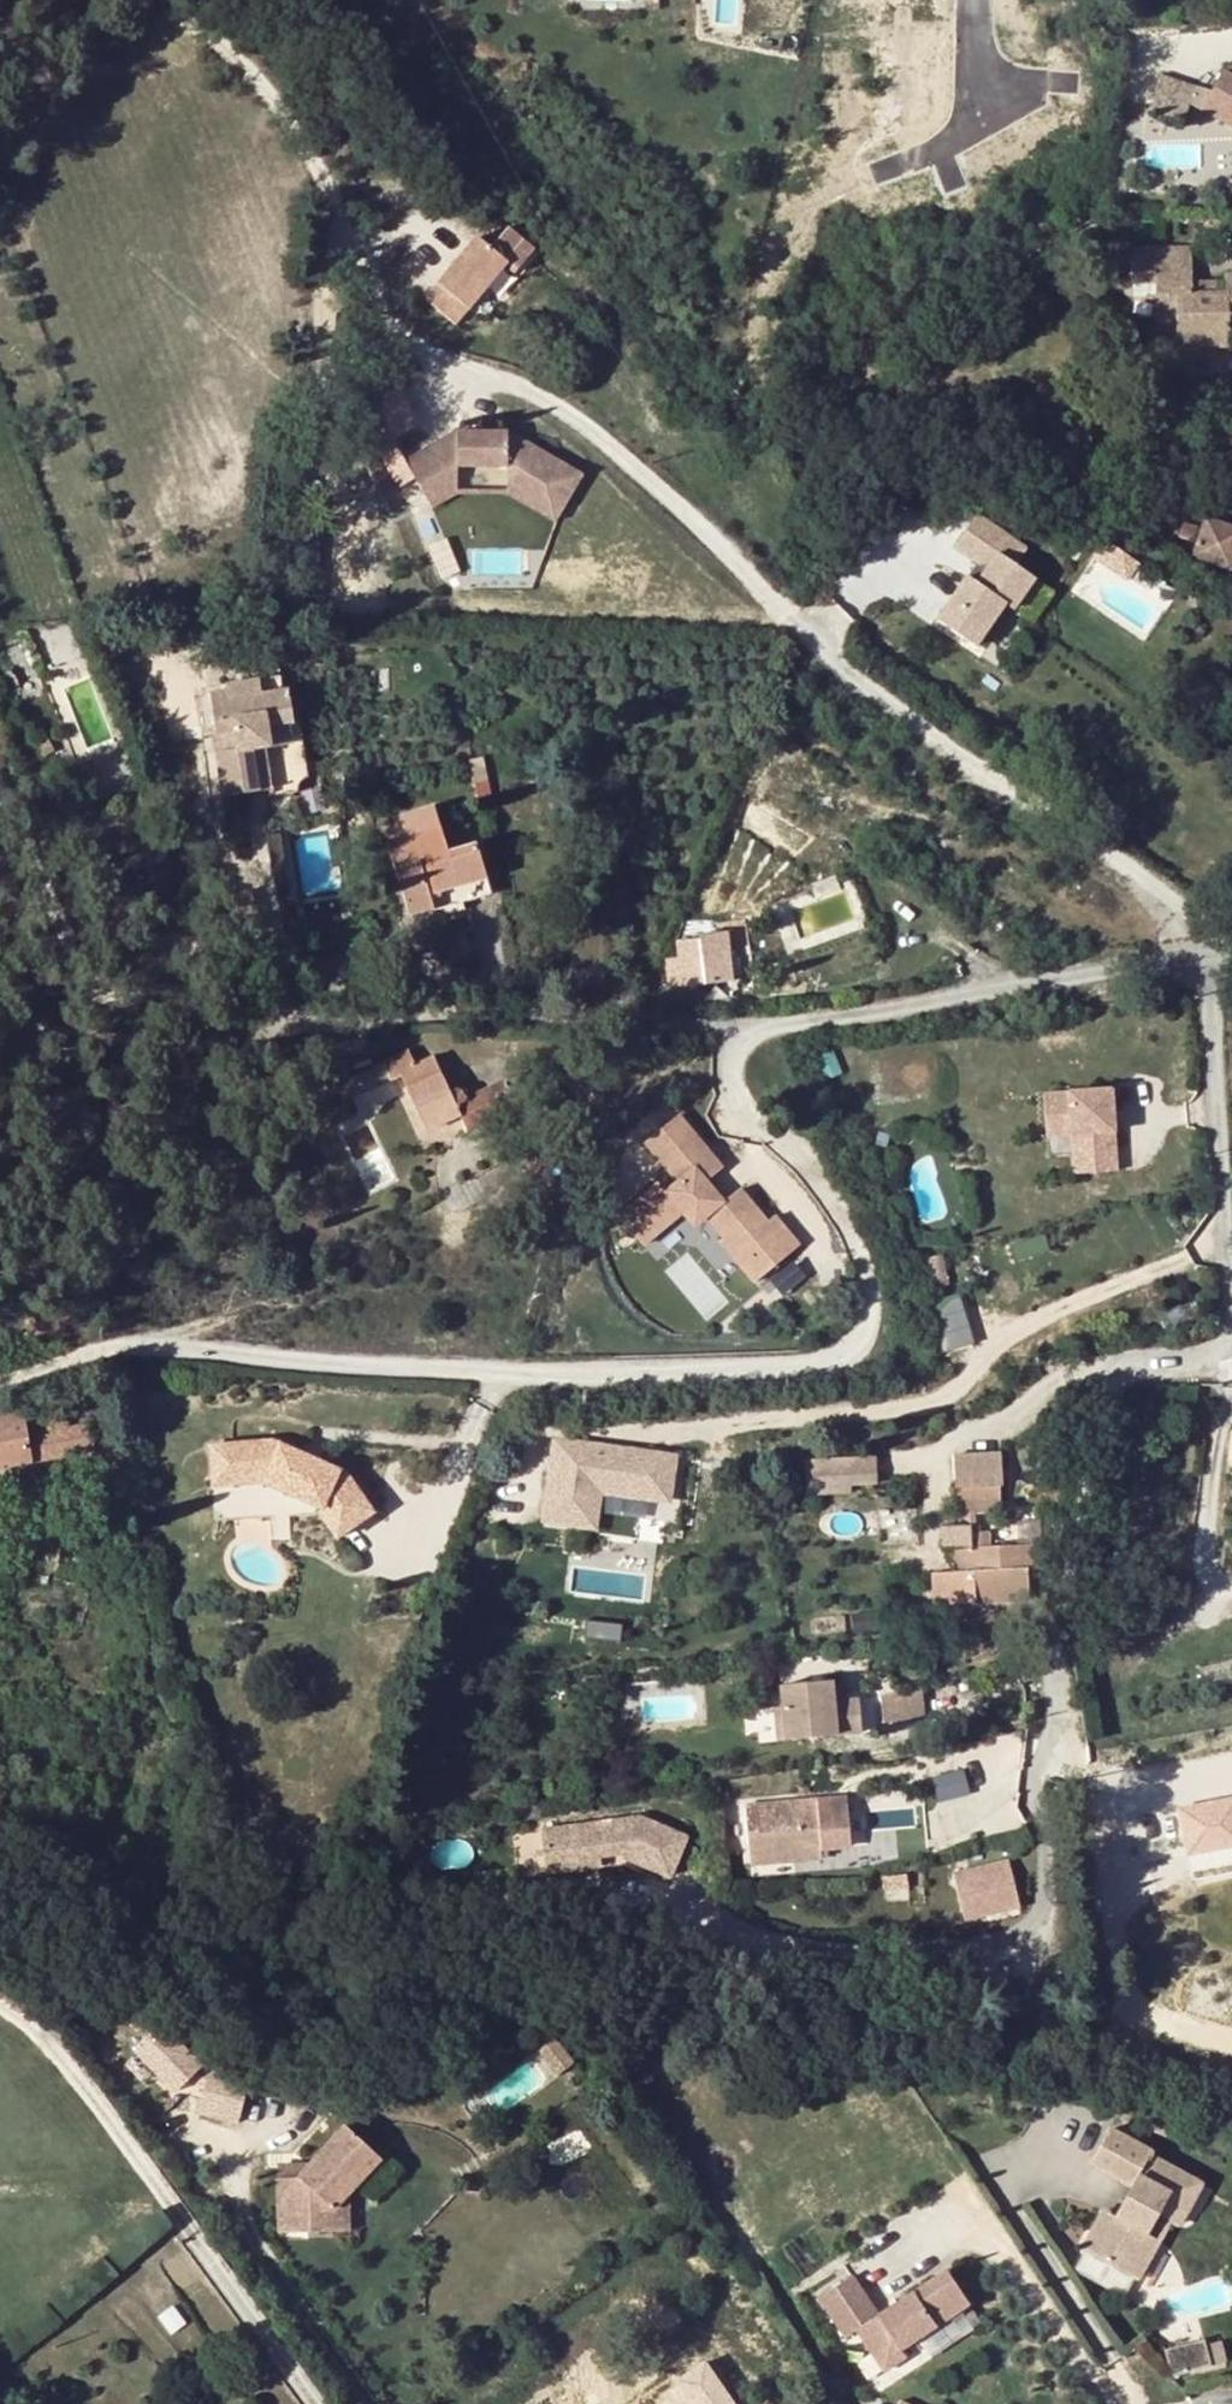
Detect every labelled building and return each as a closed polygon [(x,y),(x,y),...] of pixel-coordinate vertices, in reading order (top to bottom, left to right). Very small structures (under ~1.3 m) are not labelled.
[(1208,114),(1231,128),(1231,77),(1228,75),(1208,114)] [(1197,91),(1162,80),(1150,114),(1186,125),(1197,91)] [(485,214),(416,296),(445,321),(495,261),(505,270),(525,247),(485,214)] [(1159,216),(1133,216),(1133,229),(1159,228),(1159,216)] [(1227,276),(1227,292),(1193,293),(1192,277),(1191,248),(1132,249),(1132,278),(1156,277),(1156,294),(1158,318),(1177,318),(1177,349),(1230,347),(1229,328),(1231,328),(1231,276),(1227,276)] [(510,295),(516,273),(498,268),(492,290),(510,295)] [(1227,276),(1192,277),(1193,293),(1227,292),(1227,276)] [(1133,295),(1156,294),(1156,277),(1132,278),(1133,295)] [(401,457),(425,497),(454,481),(453,462),(503,462),(504,480),(555,507),(578,466),(507,425),(449,428),(401,457)] [(311,432),(294,429),(292,448),(308,450),(311,432)] [(555,507),(504,480),(504,490),(552,515),(555,507)] [(454,481),(425,497),(428,504),(455,490),(454,481)] [(1190,546),(1225,559),(1231,538),(1231,520),(1203,510),(1190,546)] [(975,517),(954,549),(976,565),(980,567),(981,577),(967,578),(936,623),(975,649),(1004,606),(1012,612),(1033,580),(1013,566),(997,555),(1008,540),(975,517)] [(1184,523),(1170,519),(1164,534),(1179,539),(1184,523)] [(1024,550),(1008,540),(997,555),(1013,566),(1024,550)] [(980,567),(976,565),(967,578),(981,577),(980,567)] [(223,694),(224,703),(279,694),(275,678),(220,687),(223,694)] [(223,694),(204,697),(212,738),(219,738),(221,754),(216,756),(212,757),(222,801),(267,792),(271,791),(263,751),(268,749),(265,729),(291,725),(284,691),(279,694),(224,703),(223,694)] [(297,722),(291,725),(265,729),(268,749),(263,751),(271,791),(267,792),(268,799),(295,793),(297,785),(306,779),(297,722)] [(219,738),(212,738),(216,756),(221,754),(219,738)] [(412,915),(434,908),(430,895),(486,878),(476,844),(448,852),(439,826),(388,841),(412,915)] [(490,892),(486,878),(430,895),(434,908),(490,892)] [(727,903),(729,921),(754,918),(752,900),(727,903)] [(680,982),(680,989),(699,985),(733,981),(726,933),(700,936),(700,940),(677,943),(679,960),(669,961),(671,983),(680,982)] [(434,1055),(400,1070),(427,1132),(463,1116),(468,1128),(504,1112),(506,1118),(529,1107),(518,1083),(519,1078),(518,1074),(516,1072),(515,1071),(512,1071),(509,1072),(507,1074),(505,1078),(504,1081),(466,1098),(465,1094),(464,1092),(460,1090),(457,1089),(454,1088),(449,1089),(434,1055)] [(383,1063),(346,1080),(354,1097),(390,1080),(383,1063)] [(1111,1087),(1043,1093),(1044,1121),(1070,1120),(1071,1128),(1079,1127),(1082,1172),(1116,1170),(1111,1087)] [(681,1114),(646,1143),(675,1180),(664,1189),(659,1182),(618,1214),(645,1246),(684,1213),(696,1226),(707,1218),(723,1236),(718,1240),(756,1283),(802,1243),(775,1215),(770,1219),(740,1187),(726,1199),(709,1179),(724,1166),(681,1114)] [(1070,1120),(1044,1121),(1045,1129),(1071,1128),(1070,1120)] [(1079,1127),(1071,1128),(1073,1172),(1082,1172),(1079,1127)] [(935,1298),(946,1348),(973,1342),(962,1291),(935,1298)] [(65,1407),(25,1414),(33,1460),(93,1450),(90,1424),(69,1428),(65,1407)] [(0,1419),(0,1466),(33,1460),(25,1414),(0,1419)] [(553,1450),(584,1455),(588,1434),(556,1429),(553,1450)] [(674,1448),(588,1434),(584,1455),(553,1450),(543,1509),(592,1517),(599,1480),(667,1492),(674,1448)] [(274,1437),(227,1441),(230,1483),(267,1481),(318,1505),(317,1510),(335,1537),(371,1513),(344,1470),(315,1457),(313,1463),(299,1457),(303,1451),(274,1437)] [(230,1483),(227,1441),(209,1442),(212,1484),(230,1483)] [(315,1457),(303,1451),(299,1457),(313,1463),(315,1457)] [(804,1456),(806,1493),(879,1490),(877,1452),(804,1456)] [(955,1455),(957,1502),(999,1501),(999,1487),(999,1486),(1003,1486),(1002,1453),(955,1455)] [(1000,1511),(999,1501),(957,1502),(958,1513),(1000,1511)] [(972,1526),(944,1526),(944,1547),(956,1547),(973,1547),(973,1532),(972,1526)] [(989,1531),(973,1532),(973,1547),(956,1547),(956,1570),(950,1571),(951,1602),(1024,1599),(1023,1592),(1028,1592),(1028,1567),(1043,1567),(1042,1543),(990,1546),(989,1531)] [(94,1545),(77,1546),(77,1558),(95,1557),(94,1545)] [(118,1556),(119,1566),(133,1566),(132,1555),(118,1556)] [(831,1680),(779,1682),(780,1706),(773,1706),(773,1734),(777,1737),(856,1732),(854,1699),(833,1700),(831,1680)] [(882,1721),(926,1719),(925,1688),(880,1690),(882,1721)] [(816,1794),(745,1804),(751,1842),(763,1840),(766,1860),(824,1852),(816,1794)] [(674,1879),(689,1838),(641,1820),(542,1830),(547,1873),(577,1870),(577,1860),(624,1859),(625,1862),(674,1879)] [(763,1840),(751,1842),(753,1862),(766,1860),(763,1840)] [(1020,1905),(1010,1857),(954,1870),(964,1917),(1020,1905)] [(577,1860),(577,1870),(626,1869),(625,1862),(624,1859),(577,1860)] [(196,2108),(236,2119),(248,2075),(200,2062),(177,2038),(186,2028),(154,1997),(131,2021),(146,2036),(135,2047),(175,2087),(185,2076),(204,2081),(196,2108)] [(560,2038),(543,2050),(560,2076),(577,2065),(560,2038)] [(323,2146),(351,2185),(379,2154),(344,2123),(323,2146)] [(297,2174),(274,2175),(276,2216),(296,2216),(296,2229),(328,2228),(328,2209),(344,2191),(351,2185),(323,2146),(307,2164),(297,2174)] [(1105,2227),(1088,2259),(1144,2289),(1175,2230),(1184,2235),(1206,2195),(1156,2168),(1150,2180),(1104,2156),(1095,2171),(1141,2196),(1121,2235),(1105,2227)] [(274,2164),(274,2175),(297,2174),(307,2164),(274,2164)] [(345,2227),(344,2191),(328,2209),(328,2228),(345,2227)] [(275,2231),(296,2229),(296,2216),(276,2216),(275,2231)] [(858,2287),(825,2309),(852,2348),(862,2341),(890,2383),(911,2369),(907,2361),(975,2315),(952,2281),(884,2327),(858,2287)] [(1170,2369),(1210,2366),(1208,2339),(1168,2343),(1170,2369)] [(707,2357),(677,2374),(695,2403),(734,2403),(707,2357)]
